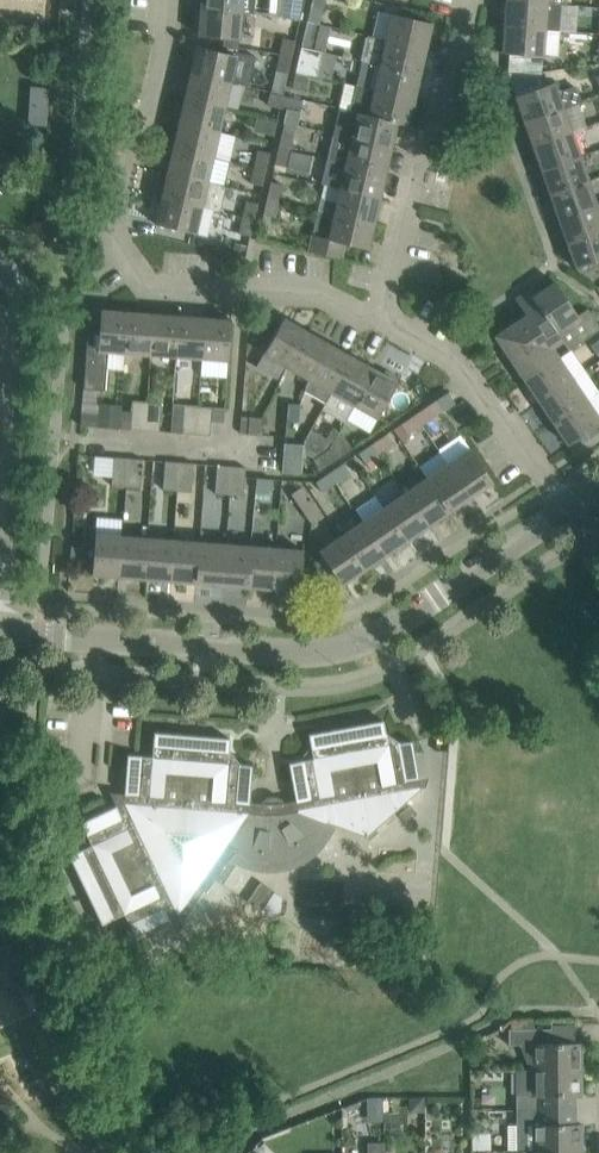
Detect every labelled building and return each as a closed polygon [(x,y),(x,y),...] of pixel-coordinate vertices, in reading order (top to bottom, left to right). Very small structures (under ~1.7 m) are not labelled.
[(201,9),(242,13),(253,14),(255,0),(202,0),(201,9)] [(280,17),(300,20),(305,0),(283,0),(280,17)] [(506,1),(504,26),(545,30),(559,31),(561,5),(547,4),(506,1)] [(311,6),(307,22),(319,25),(323,8),(311,6)] [(240,39),(242,13),(201,9),(199,36),(240,39)] [(387,40),(426,49),(432,23),(393,14),(387,40)] [(313,50),(314,49),(319,25),(307,22),(302,47),(313,50)] [(543,56),(545,30),(504,26),(503,53),(543,56)] [(426,49),(387,40),(367,36),(361,61),(421,74),(426,49)] [(292,57),(296,41),(284,38),(280,55),(292,57)] [(197,46),(191,73),(231,82),(249,86),(256,57),(238,53),(237,56),(221,52),(197,46)] [(322,51),(314,49),(313,50),(302,47),(296,72),(308,75),(317,76),(322,51)] [(288,74),(292,57),(280,55),(276,71),(288,74)] [(361,61),(355,85),(415,99),(421,74),(361,61)] [(304,91),(308,75),(296,72),(292,89),(304,91)] [(225,107),(231,82),(191,73),(185,98),(225,107)] [(576,85),(558,91),(555,82),(538,88),(516,96),(525,121),(563,107),(578,102),(581,100),(576,85)] [(409,125),(415,99),(355,85),(345,83),(339,108),(351,111),(398,122),(398,123),(409,125)] [(284,108),(287,97),(270,93),(267,105),(284,108)] [(300,112),(303,100),(287,97),(284,108),(300,112)] [(220,132),(225,107),(185,98),(180,123),(220,132)] [(587,127),(578,102),(563,107),(525,121),(533,145),(572,132),(587,127)] [(398,122),(351,111),(339,108),(334,134),(392,147),(398,123),(398,122)] [(274,136),(278,119),(266,116),(262,133),(274,136)] [(214,157),(220,132),(180,123),(174,148),(214,157)] [(290,151),(294,134),(282,131),(279,148),(290,151)] [(542,170),(580,156),(572,132),(533,145),(542,170)] [(386,172),(392,147),(334,134),(328,159),(347,163),(386,172)] [(208,181),(214,157),(174,148),(168,172),(208,181)] [(287,167),(290,151),(279,148),(275,164),(287,167)] [(266,169),(270,153),(258,150),(255,167),(266,169)] [(545,178),(540,180),(545,195),(589,180),(580,156),(542,170),(545,178)] [(380,198),(386,172),(347,163),(328,159),(322,184),(341,188),(341,189),(380,198)] [(263,186),(266,169),(255,167),(251,183),(263,186)] [(225,186),(208,181),(168,172),(162,198),(219,211),(225,186)] [(589,180),(545,195),(551,212),(556,210),(559,218),(598,205),(589,180)] [(279,201),(283,184),(271,182),(267,198),(279,201)] [(375,223),(380,198),(341,189),(338,202),(321,198),(319,210),(335,214),(375,223)] [(221,211),(219,211),(162,198),(156,224),(196,233),(199,219),(218,223),(221,211)] [(275,217),(279,201),(267,198),(263,215),(275,217)] [(255,220),(259,203),(247,200),(243,217),(255,220)] [(559,218),(567,243),(598,231),(598,204),(598,205),(559,218)] [(312,234),(308,251),(341,259),(345,243),(369,249),(375,223),(335,214),(330,238),(312,234)] [(251,236),(255,220),(243,217),(239,233),(251,236)] [(264,225),(262,238),(281,241),(283,229),(264,225)] [(567,243),(576,268),(598,260),(598,231),(567,243)] [(574,309),(569,301),(556,282),(535,295),(532,297),(550,324),(574,309)] [(532,297),(535,295),(531,289),(516,299),(527,315),(529,313),(543,333),(544,335),(553,348),(563,341),(562,341),(550,324),(532,297)] [(89,313),(84,389),(105,390),(107,368),(124,369),(125,353),(128,312),(126,312),(127,306),(112,305),(111,311),(101,310),(101,314),(89,313)] [(563,341),(569,351),(598,331),(598,324),(588,309),(578,315),(574,309),(550,324),(562,341),(563,341)] [(151,355),(154,314),(128,312),(125,353),(151,355)] [(544,335),(543,333),(529,313),(527,315),(495,336),(510,358),(544,335)] [(176,356),(179,316),(154,314),(151,355),(176,356)] [(202,358),(205,318),(179,316),(176,356),(202,358)] [(229,360),(232,320),(205,318),(202,358),(229,360)] [(287,367),(307,331),(284,318),(272,339),(264,354),(287,367)] [(310,380),(330,344),(307,331),(287,367),(310,380)] [(559,357),(553,348),(544,335),(510,358),(525,380),(559,357)] [(306,387),(305,390),(326,403),(352,357),(330,344),(310,380),(306,387)] [(345,422),(355,405),(375,369),(352,357),(326,403),(322,409),(345,422)] [(540,401),(573,379),(559,357),(525,380),(540,401)] [(375,369),(355,405),(378,418),(386,403),(398,383),(395,381),(398,376),(386,369),(383,374),(375,369)] [(588,400),(580,389),(573,379),(540,401),(554,422),(588,400)] [(445,410),(456,403),(448,391),(437,399),(445,410)] [(589,402),(588,400),(554,422),(569,445),(598,424),(598,417),(589,402)] [(145,430),(147,402),(133,401),(131,429),(145,430)] [(147,407),(145,430),(159,432),(160,431),(161,416),(162,403),(147,402),(147,407)] [(287,420),(299,421),(300,404),(288,403),(287,420)] [(171,432),(182,433),(196,434),(199,406),(184,405),(173,404),(171,432)] [(415,414),(422,425),(436,415),(429,405),(415,414)] [(199,406),(196,434),(211,436),(212,422),(213,408),(213,407),(199,406)] [(98,427),(98,425),(99,415),(82,413),(81,425),(98,427)] [(408,434),(422,425),(415,414),(401,424),(408,434)] [(248,433),(248,434),(253,434),(260,435),(260,434),(262,418),(250,417),(248,433)] [(303,444),(303,452),(316,459),(315,459),(321,468),(322,469),(336,460),(329,450),(331,449),(334,442),(327,438),(311,429),(304,441),(303,444)] [(331,449),(329,450),(336,460),(351,450),(339,433),(334,442),(331,449)] [(372,443),(379,454),(393,444),(386,433),(372,443)] [(282,469),(282,471),(302,472),(303,452),(303,444),(285,443),(284,443),(284,445),(282,469)] [(365,463),(379,454),(372,443),(358,453),(365,463)] [(448,463),(471,497),(493,482),(470,448),(448,463)] [(437,470),(427,478),(450,512),(471,497),(448,463),(440,451),(429,459),(437,470)] [(126,486),(128,458),(114,456),(112,485),(126,486)] [(141,487),(143,459),(128,458),(126,486),(141,487)] [(178,490),(180,462),(166,461),(163,489),(178,490)] [(192,491),(194,463),(180,462),(178,490),(192,491)] [(330,472),(337,482),(351,473),(344,462),(330,472)] [(230,494),(232,466),(217,465),(215,493),(230,494)] [(244,496),(245,477),(246,467),(232,466),(230,494),(244,496)] [(323,492),(337,482),(330,472),(316,481),(323,492)] [(395,476),(373,491),(384,507),(407,541),(429,526),(406,492),(395,476)] [(273,491),(274,478),(257,477),(256,490),(273,491)] [(429,526),(450,512),(427,478),(406,492),(429,526)] [(301,507),(312,500),(302,486),(291,493),(301,507)] [(312,500),(301,507),(310,521),(321,514),(312,500)] [(386,555),(407,541),(384,507),(363,521),(386,555)] [(365,570),(386,555),(363,521),(342,536),(365,570)] [(119,576),(122,536),(96,534),(92,574),(119,576)] [(145,579),(148,538),(122,536),(119,576),(145,579)] [(343,585),(365,570),(342,536),(320,551),(343,585)] [(171,581),(174,540),(148,538),(145,579),(171,581)] [(196,583),(200,542),(174,540),(171,581),(196,583)] [(222,585),(225,544),(200,542),(196,583),(222,585)] [(248,587),(251,546),(225,544),(222,585),(248,587)] [(274,589),(277,548),(251,546),(248,587),(274,589)] [(277,548),(274,589),(300,591),(304,550),(277,548)] [(92,845),(70,855),(102,924),(125,913),(132,929),(135,935),(145,931),(157,925),(178,915),(179,915),(199,885),(205,890),(207,891),(216,878),(229,859),(237,847),(248,853),(269,857),(294,851),(312,839),(313,836),(321,826),(324,820),(366,835),(366,837),(367,837),(367,834),(421,788),(415,752),(412,740),(400,742),(386,732),(384,720),(371,722),(322,731),(309,734),(314,758),(290,762),(296,800),(284,801),(282,798),(280,797),(277,796),(273,795),(269,796),(265,798),(263,800),(262,802),(250,802),(251,792),(253,765),(241,764),(229,750),(230,738),(155,732),(153,757),(137,755),(136,755),(134,755),(128,755),(127,766),(125,793),(117,806),(82,822),(92,845)] [(410,805),(399,814),(406,822),(417,813),(410,805)] [(261,882),(248,901),(260,909),(269,915),(280,909),(281,896),(273,890),(272,889),(261,882)] [(532,1069),(582,1069),(581,1042),(552,1043),(552,1028),(509,1028),(509,1044),(520,1044),(529,1066),(532,1066),(532,1069)] [(517,1110),(553,1109),(575,1109),(575,1095),(582,1095),(582,1069),(532,1069),(533,1094),(517,1094),(517,1110)] [(553,1109),(517,1110),(517,1111),(517,1121),(517,1125),(517,1150),(582,1150),(582,1123),(576,1123),(575,1109),(553,1109)] [(396,1112),(386,1112),(386,1127),(396,1127),(396,1112)] [(384,1141),(372,1141),(372,1152),(384,1152),(384,1141)]
